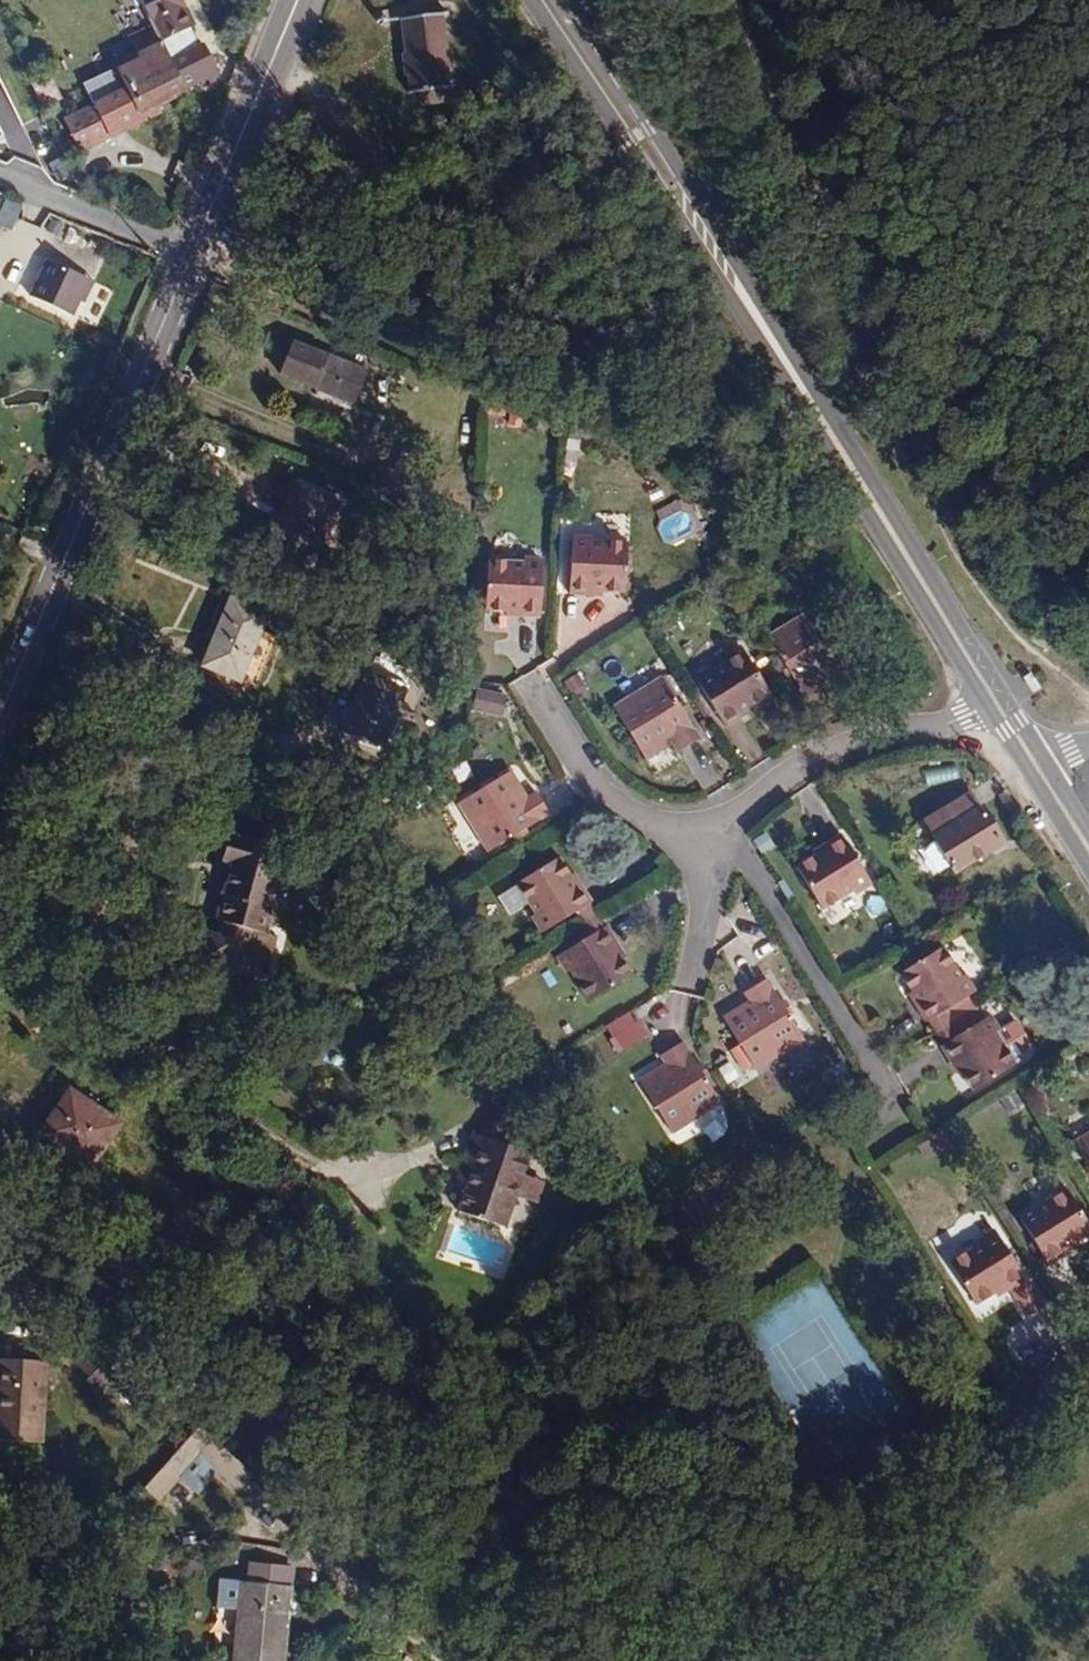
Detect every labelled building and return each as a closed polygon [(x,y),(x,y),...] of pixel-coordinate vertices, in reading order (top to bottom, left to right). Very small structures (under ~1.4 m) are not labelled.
[(194,53),(183,31),(187,28),(178,12),(181,10),(177,0),(137,0),(140,7),(144,14),(150,25),(160,20),(180,59),(194,53)] [(154,104),(182,90),(150,25),(144,14),(133,19),(139,32),(114,44),(119,55),(117,56),(122,67),(109,73),(118,91),(106,97),(119,119),(115,121),(122,132),(158,113),(154,104)] [(447,15),(402,19),(405,55),(402,58),(404,77),(407,77),(409,96),(419,95),(420,106),(439,105),(438,94),(449,92),(449,72),(452,72),(450,54),(446,54),(443,23),(447,23),(447,15)] [(109,32),(114,44),(139,32),(133,19),(109,32)] [(150,25),(182,90),(197,82),(201,89),(216,81),(199,49),(194,53),(180,59),(160,20),(150,25)] [(28,86),(40,113),(57,105),(44,78),(28,86)] [(77,155),(106,140),(101,128),(88,103),(58,118),(77,155)] [(106,140),(122,132),(115,121),(101,128),(106,140)] [(15,232),(22,202),(4,198),(0,217),(0,229),(15,232)] [(9,276),(36,283),(42,256),(16,249),(9,276)] [(83,301),(92,280),(48,262),(33,298),(76,316),(83,301)] [(93,289),(92,280),(83,301),(84,310),(93,289)] [(362,378),(289,348),(276,381),(349,411),(362,378)] [(296,559),(290,571),(303,577),(331,511),(289,494),(266,547),(296,559)] [(566,598),(582,600),(583,592),(597,593),(622,595),(624,550),(586,547),(568,546),(566,598)] [(261,559),(290,571),(296,559),(266,547),(261,559)] [(521,562),(521,569),(540,571),(540,564),(521,562)] [(540,571),(521,569),(483,565),(482,613),(504,614),(519,614),(519,622),(537,623),(540,571)] [(967,573),(955,581),(961,591),(974,584),(967,573)] [(583,592),(582,600),(597,600),(597,593),(583,592)] [(234,688),(261,622),(227,608),(200,674),(234,688)] [(765,638),(781,665),(789,678),(803,701),(825,688),(819,678),(847,661),(815,609),(765,638)] [(736,717),(748,710),(767,698),(742,657),(708,677),(706,674),(692,682),(723,730),(738,722),(736,717)] [(789,678),(781,665),(776,668),(784,680),(789,678)] [(391,678),(369,668),(337,743),(372,758),(397,698),(386,692),(391,678)] [(681,718),(675,707),(659,683),(612,712),(645,763),(670,749),(675,757),(698,743),(681,718)] [(506,716),(507,693),(477,691),(476,715),(506,716)] [(680,704),(675,707),(681,718),(688,715),(680,704)] [(750,714),(748,710),(736,717),(738,722),(750,714)] [(512,842),(523,835),(548,818),(534,796),(527,802),(510,776),(458,810),(488,857),(512,842)] [(972,791),(924,820),(956,871),(1004,842),(972,791)] [(526,839),(523,835),(512,842),(515,846),(526,839)] [(853,890),(866,881),(837,836),(825,845),(828,849),(815,858),(796,870),(822,911),(853,890)] [(264,942),(266,941),(287,856),(241,845),(241,847),(229,845),(222,872),(234,875),(219,943),(210,940),(204,968),(232,976),(234,971),(257,976),(264,942)] [(828,849),(825,845),(811,853),(815,858),(828,849)] [(576,894),(568,880),(555,862),(514,888),(525,906),(537,923),(545,935),(573,918),(589,908),(591,907),(582,892),(576,894)] [(573,878),(568,880),(576,894),(582,892),(573,878)] [(870,887),(866,881),(853,890),(857,896),(870,887)] [(525,906),(514,888),(499,897),(511,914),(525,906)] [(597,921),(589,908),(573,918),(581,930),(597,921)] [(604,932),(597,921),(581,930),(588,942),(604,932)] [(545,935),(537,923),(532,926),(540,938),(545,935)] [(606,931),(604,932),(588,942),(560,959),(569,973),(589,1005),(631,979),(619,960),(610,947),(615,944),(606,931)] [(283,946),(266,941),(264,942),(257,976),(275,980),(283,946)] [(624,957),(615,944),(610,947),(619,960),(624,957)] [(926,1026),(927,1025),(968,1000),(973,997),(963,981),(944,950),(901,976),(913,995),(922,1008),(917,1012),(926,1026)] [(569,973),(560,959),(555,962),(564,976),(569,973)] [(963,981),(973,997),(978,994),(968,977),(963,981)] [(789,1019),(781,1006),(766,982),(744,996),(748,1004),(722,1021),(755,1072),(804,1041),(789,1019)] [(908,998),(917,1012),(922,1008),(913,995),(908,998)] [(927,1025),(934,1037),(975,1012),(968,1000),(927,1025)] [(787,1003),(781,1006),(789,1019),(796,1015),(787,1003)] [(637,1012),(606,1024),(617,1053),(648,1041),(637,1012)] [(934,1037),(942,1049),(982,1022),(975,1012),(934,1037)] [(987,1020),(996,1034),(1001,1031),(993,1017),(987,1020)] [(955,1059),(963,1073),(974,1092),(1016,1065),(996,1034),(987,1020),(982,1022),(942,1049),(950,1062),(955,1059)] [(722,1107),(706,1082),(697,1069),(683,1046),(664,1059),(667,1066),(640,1084),(673,1136),(722,1107)] [(743,1054),(722,1055),(723,1084),(744,1083),(743,1054)] [(958,1075),(963,1073),(955,1059),(950,1062),(958,1075)] [(697,1069),(706,1082),(711,1078),(703,1066),(697,1069)] [(113,1134),(65,1102),(37,1144),(84,1177),(113,1134)] [(473,1178),(468,1191),(459,1216),(504,1234),(531,1160),(524,1157),(529,1142),(489,1127),(483,1143),(476,1140),(463,1174),(473,1178)] [(1081,1143),(1088,1158),(1088,1138),(1081,1143)] [(458,1188),(468,1191),(473,1178),(463,1174),(458,1188)] [(1075,1243),(1088,1234),(1088,1223),(1070,1192),(1037,1212),(1022,1221),(1052,1266),(1066,1258),(1061,1251),(1075,1243)] [(1022,1221),(1037,1212),(1033,1207),(1019,1216),(1022,1221)] [(983,1246),(1000,1237),(996,1231),(980,1241),(983,1246)] [(1028,1281),(1000,1237),(983,1246),(951,1264),(977,1306),(997,1293),(1010,1285),(1014,1291),(1028,1281)] [(1079,1250),(1075,1243),(1061,1251),(1066,1258),(1079,1250)] [(1001,1299),(1014,1291),(1010,1285),(997,1293),(1001,1299)] [(1028,1319),(1035,1335),(1056,1325),(1049,1310),(1028,1319)] [(6,1354),(5,1365),(29,1366),(30,1355),(6,1354)] [(29,1366),(41,1367),(41,1356),(30,1355),(29,1366)] [(120,1381),(94,1358),(78,1375),(104,1399),(120,1381)] [(41,1367),(29,1366),(5,1365),(0,1365),(0,1446),(37,1447),(41,1367)] [(202,1435),(146,1497),(159,1509),(201,1463),(241,1498),(256,1482),(202,1435)] [(247,1587),(285,1590),(286,1573),(249,1569),(247,1587)] [(215,1611),(238,1613),(241,1587),(217,1584),(215,1611)] [(285,1590),(247,1587),(241,1587),(238,1613),(234,1660),(282,1660),(289,1590),(285,1590)]
